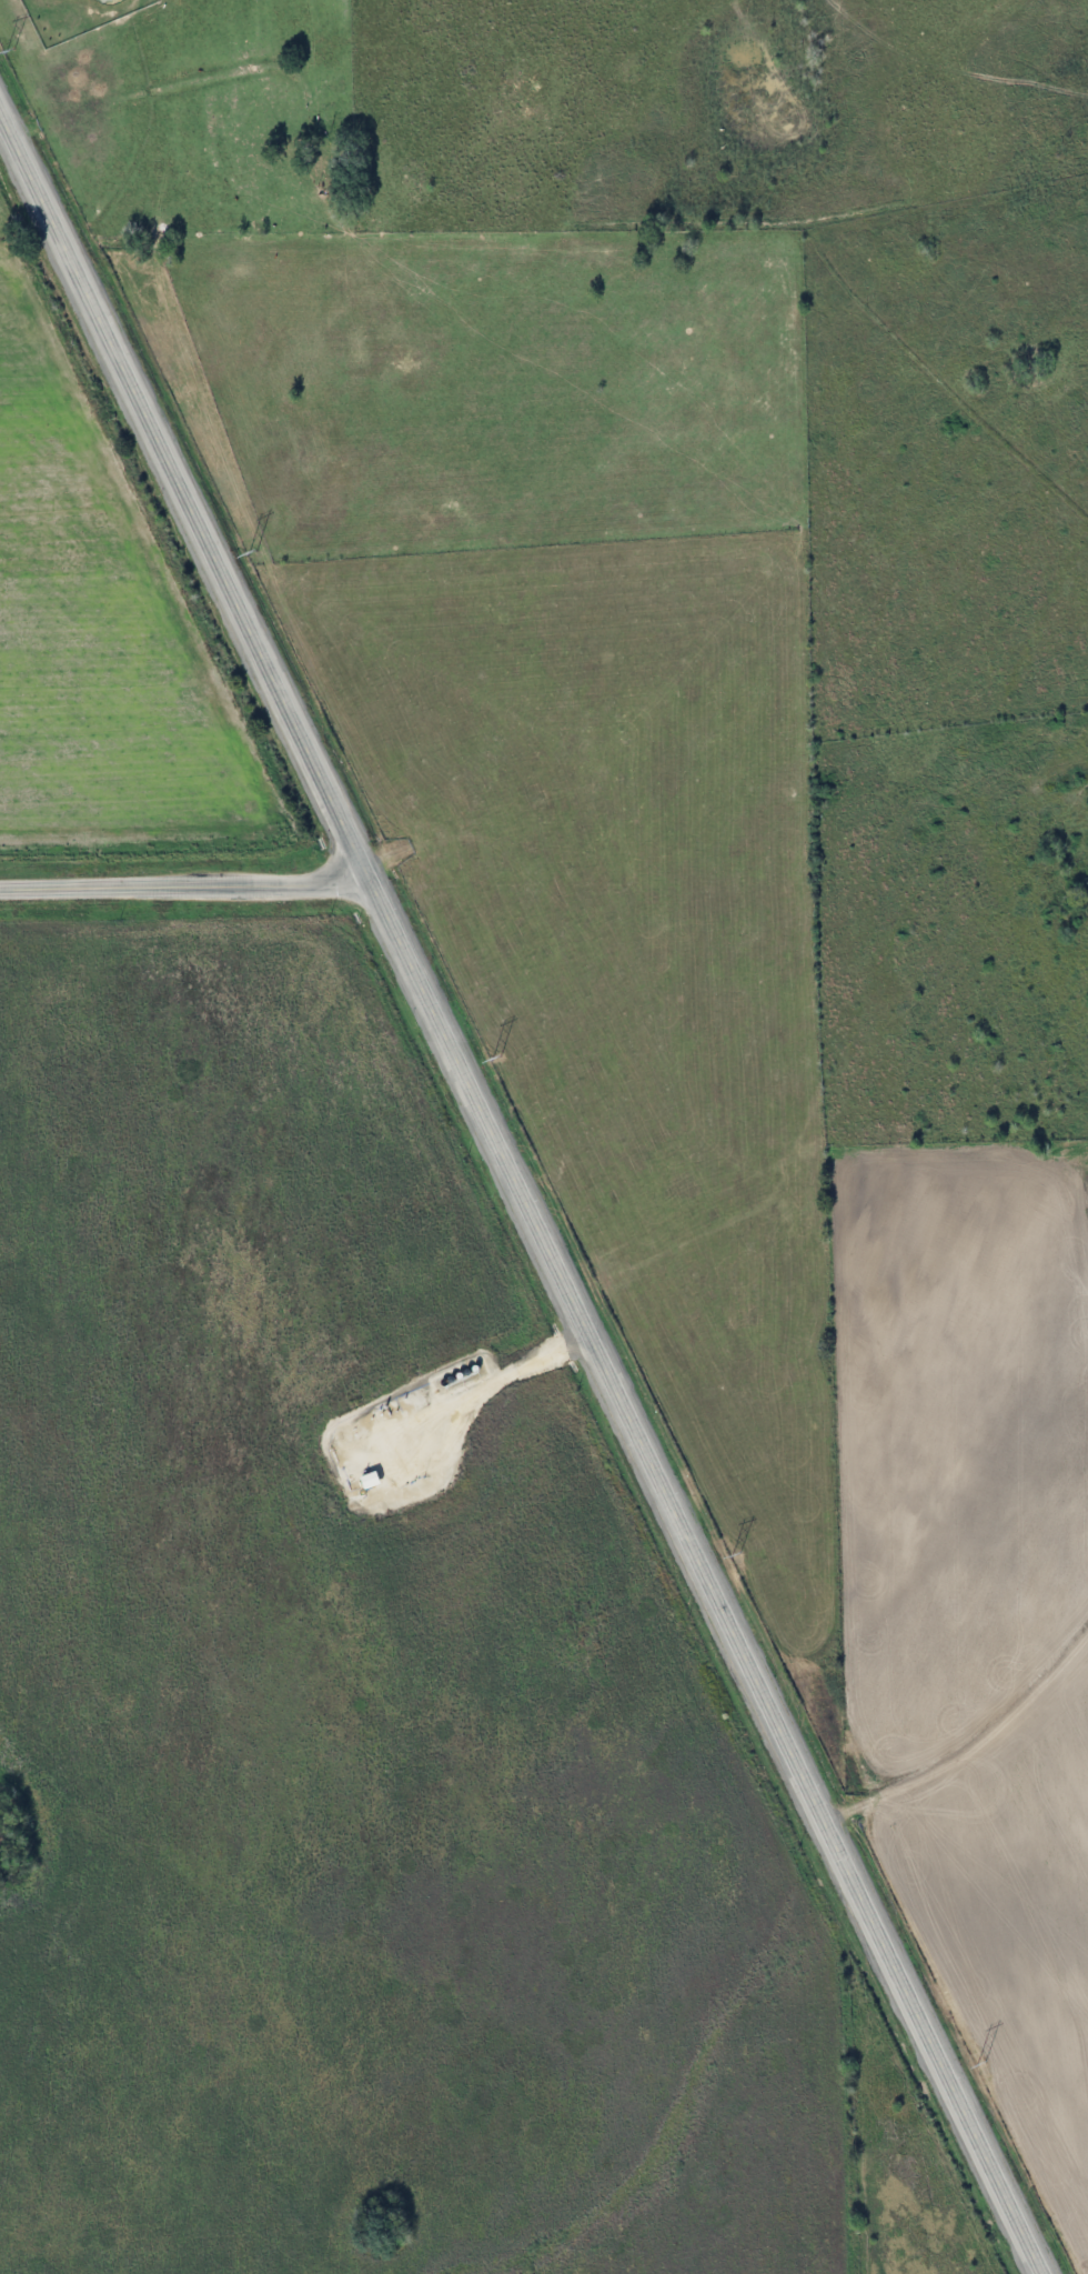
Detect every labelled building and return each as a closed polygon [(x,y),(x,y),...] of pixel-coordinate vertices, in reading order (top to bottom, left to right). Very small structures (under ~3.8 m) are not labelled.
[(352,1478),(357,1491),(373,1485),(368,1472),(352,1478)]
